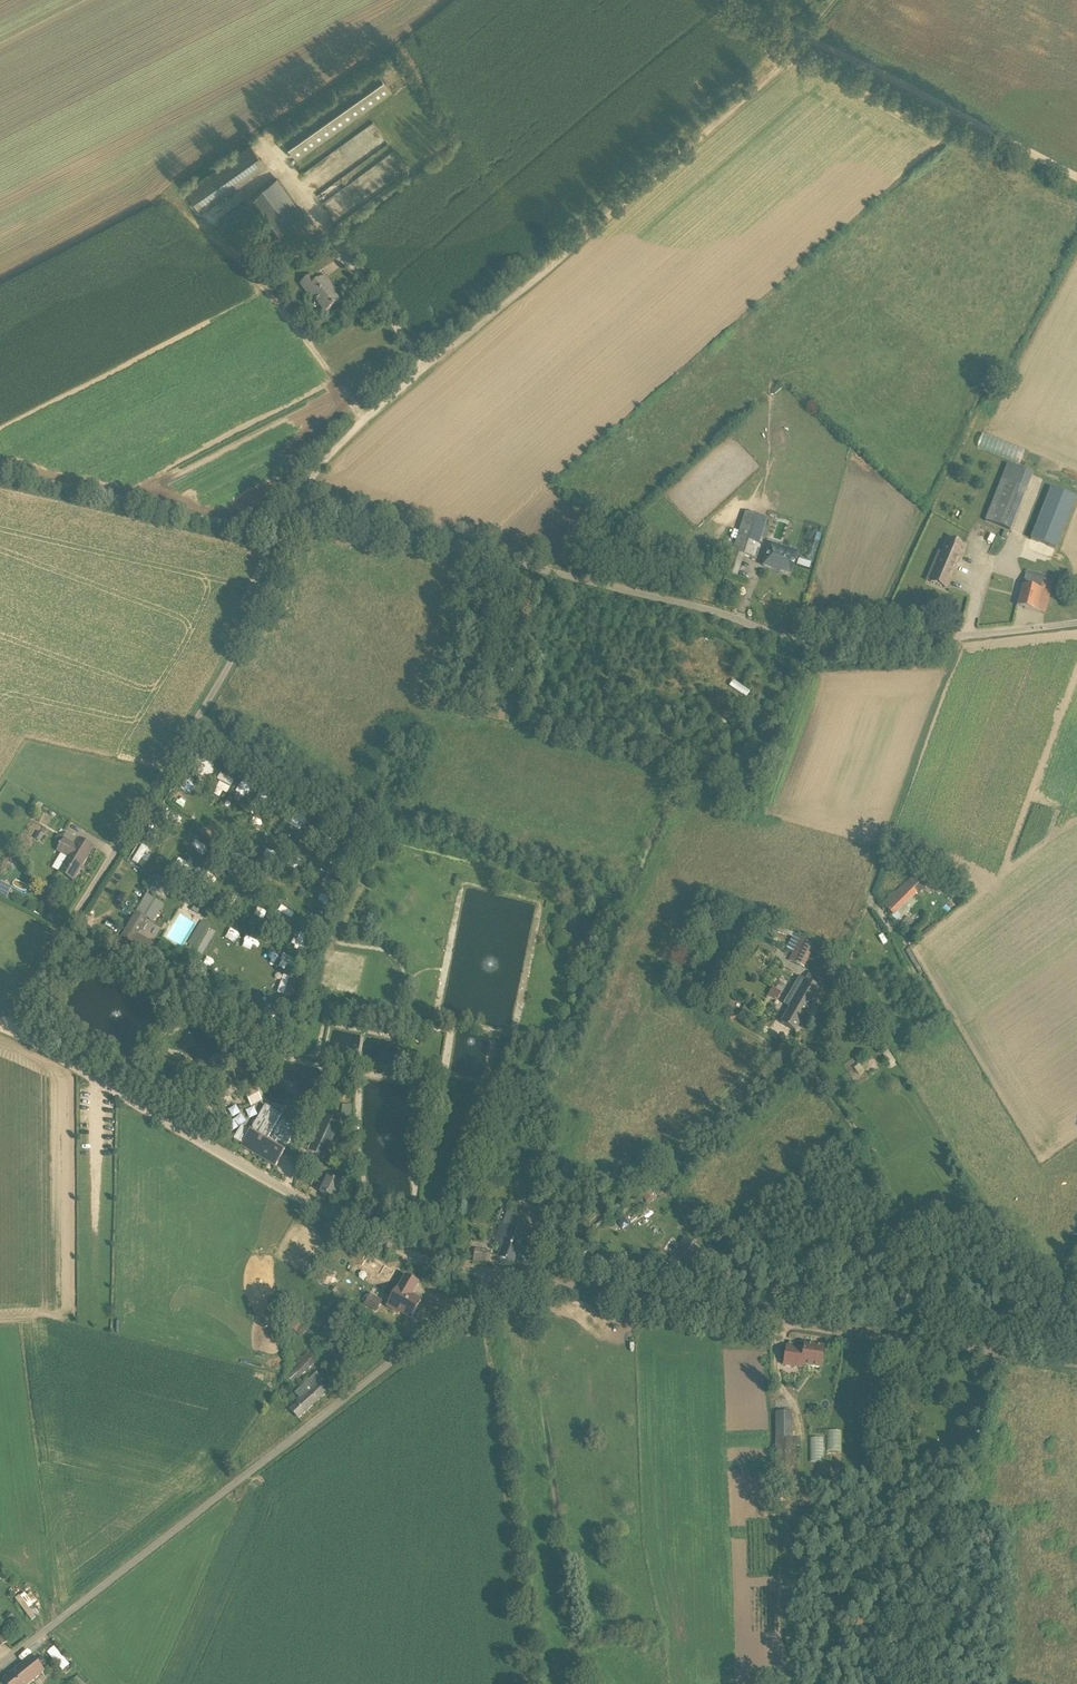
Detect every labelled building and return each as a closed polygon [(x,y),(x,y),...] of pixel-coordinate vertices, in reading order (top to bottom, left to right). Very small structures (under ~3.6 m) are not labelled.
[(297,158),(392,92),(375,67),(280,134),(297,158)] [(266,165),(250,143),(184,191),(200,212),(266,165)] [(271,238),(302,215),(274,178),(220,219),(231,233),(254,216),(271,238)] [(221,224),(216,228),(224,239),(229,235),(221,224)] [(317,284),(312,277),(300,285),(311,300),(315,298),(325,313),(340,301),(330,288),(333,286),(326,277),(317,284)] [(1017,462),(1023,447),(981,431),(975,445),(1017,462)] [(1008,464),(1001,479),(1027,490),(1033,475),(1008,464)] [(1057,548),(1073,495),(1046,487),(1030,540),(1057,548)] [(743,555),(755,559),(767,518),(745,511),(726,574),(737,577),(743,555)] [(948,546),(946,545),(931,582),(946,589),(962,552),(959,551),(962,544),(951,539),(948,546)] [(789,553),(770,547),(771,544),(770,544),(763,565),(773,569),(773,568),(780,570),(779,571),(791,574),(798,553),(797,553),(795,558),(788,556),(789,553)] [(1044,613),(1047,603),(1054,576),(1026,569),(1017,606),(1044,613)] [(185,797),(190,790),(181,782),(175,789),(185,797)] [(38,831),(34,837),(38,841),(43,834),(38,831)] [(77,848),(65,840),(59,850),(71,857),(60,873),(74,881),(93,848),(81,841),(77,848)] [(178,859),(175,864),(191,875),(194,869),(178,859)] [(894,915),(911,898),(917,892),(919,894),(927,885),(930,882),(918,871),(908,882),(906,881),(883,903),(894,915)] [(157,872),(149,885),(164,894),(171,881),(157,872)] [(930,882),(927,885),(933,891),(938,886),(932,880),(930,882)] [(288,926),(296,914),(282,905),(274,916),(288,926)] [(52,923),(56,916),(51,913),(47,920),(52,923)] [(147,952),(152,943),(138,934),(147,919),(136,913),(122,937),(147,952)] [(816,944),(799,936),(791,952),(793,952),(789,959),(804,967),(816,944)] [(280,957),(280,969),(294,969),(294,957),(280,957)] [(793,1000),(781,1023),(795,1032),(822,978),(810,972),(806,979),(796,975),(785,996),(793,1000)] [(276,991),(291,996),(296,981),(282,976),(276,991)] [(771,986),(767,994),(776,999),(780,991),(771,986)] [(245,1032),(241,1038),(248,1042),(251,1036),(245,1032)] [(276,1166),(285,1151),(299,1126),(265,1105),(250,1131),(242,1126),(234,1139),(242,1144),(241,1146),(276,1166)] [(252,1107),(244,1111),(248,1119),(257,1114),(252,1107)] [(309,1150),(323,1157),(324,1157),(342,1118),(326,1111),(309,1150)] [(334,1199),(341,1183),(316,1173),(313,1180),(324,1184),(320,1193),(334,1199)] [(522,1233),(529,1212),(526,1211),(526,1208),(517,1205),(514,1213),(513,1213),(509,1226),(500,1224),(495,1243),(502,1245),(498,1257),(514,1263),(525,1233),(522,1233)] [(684,1274),(701,1250),(685,1239),(668,1263),(684,1274)] [(489,1264),(490,1255),(491,1250),(475,1248),(473,1261),(489,1264)] [(397,1288),(386,1306),(398,1313),(398,1312),(410,1318),(420,1302),(410,1296),(418,1284),(405,1276),(398,1288),(397,1288)] [(364,1304),(376,1311),(382,1302),(370,1294),(364,1304)] [(289,1326),(295,1331),(302,1323),(296,1317),(289,1326)] [(820,1369),(822,1358),(824,1347),(805,1344),(804,1350),(786,1347),(783,1365),(801,1367),(802,1366),(820,1369)] [(292,1384),(316,1361),(307,1351),(294,1363),(297,1366),(285,1377),(292,1384)] [(290,1409),(299,1418),(329,1394),(319,1384),(319,1383),(323,1379),(317,1372),(295,1393),(301,1399),(290,1409)] [(777,1412),(777,1484),(795,1484),(795,1438),(792,1438),(792,1412),(777,1412)] [(823,1438),(810,1437),(809,1461),(823,1461),(823,1438)] [(32,1605),(30,1601),(33,1599),(27,1589),(14,1597),(29,1621),(34,1618),(27,1607),(32,1605)] [(15,1617),(10,1611),(0,1619),(0,1621),(4,1626),(15,1617)] [(45,1671),(32,1655),(2,1680),(5,1683),(29,1683),(45,1671)] [(41,1656),(36,1660),(42,1667),(47,1663),(41,1656)]
